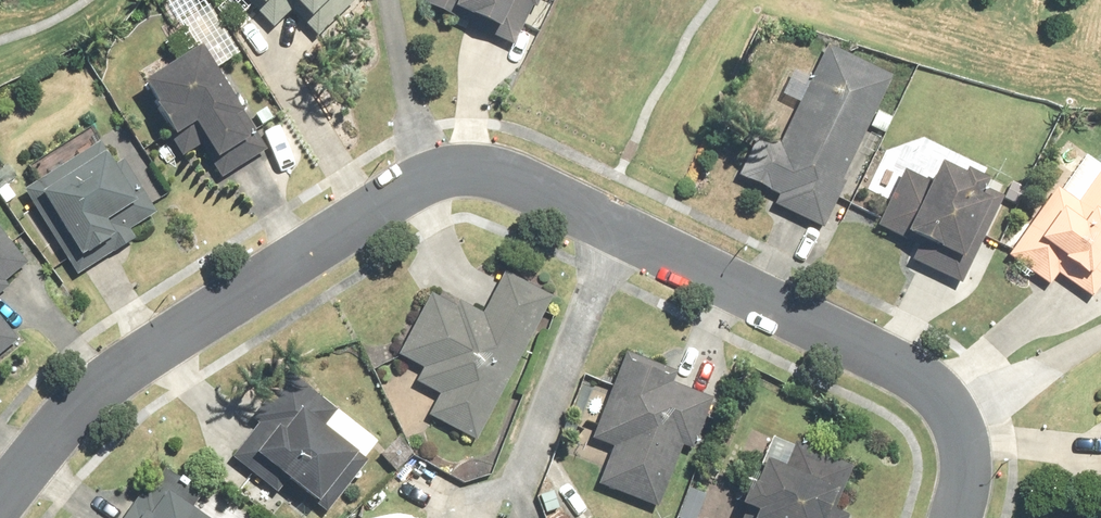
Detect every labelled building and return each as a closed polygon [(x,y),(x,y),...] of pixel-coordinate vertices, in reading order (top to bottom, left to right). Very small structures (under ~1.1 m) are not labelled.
[(317,34),(354,0),(248,0),(273,27),(293,8),(317,34)] [(423,4),(514,46),(532,7),(536,9),(541,0),(424,0),(423,4)] [(779,197),(775,206),(822,228),(843,184),(841,183),(891,76),(825,45),(778,145),(758,135),(738,178),(779,197)] [(199,49),(142,83),(155,106),(152,107),(172,139),(194,125),(225,176),(265,151),(215,69),(213,71),(199,49)] [(98,143),(23,191),(77,276),(134,240),(128,232),(156,214),(122,160),(113,165),(98,143)] [(912,260),(960,285),(1005,198),(985,188),(987,183),(965,171),(963,176),(942,165),(932,184),(906,171),(878,226),(919,247),(912,260)] [(1007,258),(1049,287),(1058,275),(1092,298),(1100,286),(1100,169),(1077,202),(1057,188),(1007,258)] [(9,289),(4,283),(28,264),(0,230),(0,296),(9,289)] [(427,416),(475,442),(553,298),(505,273),(482,314),(460,302),(457,307),(430,292),(395,357),(422,371),(415,384),(438,396),(427,416)] [(19,341),(0,317),(0,357),(19,341)] [(613,448),(599,486),(658,508),(682,447),(693,451),(713,400),(673,385),(677,374),(625,354),(592,440),(613,448)] [(286,482),(326,514),(367,464),(324,428),(337,412),(288,373),(250,419),(258,426),(232,457),(277,493),(286,482)] [(849,517),(834,510),(850,472),(775,440),(755,485),(750,482),(740,506),(749,510),(745,517),(849,517)] [(193,508),(201,497),(164,470),(155,481),(152,479),(124,517),(206,517),(193,508)] [(687,494),(678,517),(698,517),(705,501),(687,494)]
